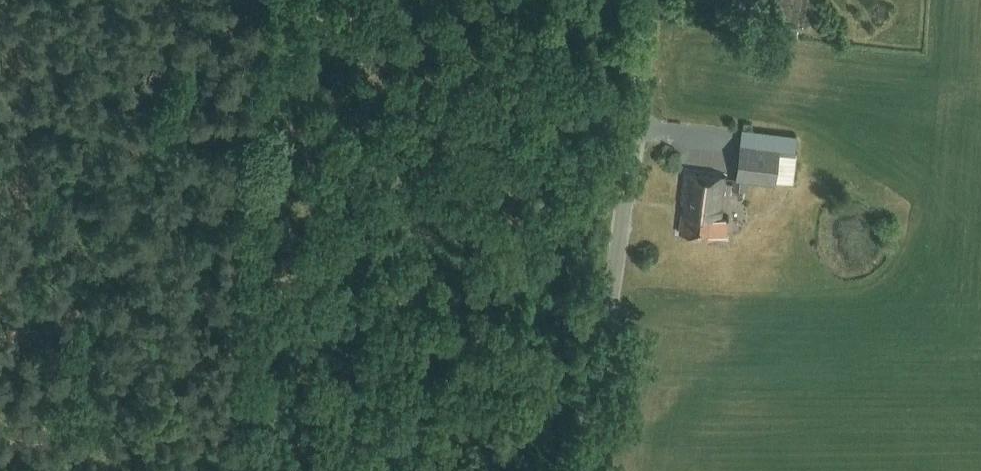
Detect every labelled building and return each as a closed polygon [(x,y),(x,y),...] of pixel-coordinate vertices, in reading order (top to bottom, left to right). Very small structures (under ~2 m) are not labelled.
[(772,0),(754,0),(752,4),(765,12),(772,0)] [(797,137),(743,131),(740,146),(741,146),(738,178),(774,182),(777,159),(796,161),(797,153),(795,153),(797,137)] [(725,239),(727,222),(719,221),(724,179),(685,174),(682,206),(683,206),(679,235),(716,240),(716,238),(725,239)] [(746,192),(747,181),(733,179),(732,190),(746,192)]
